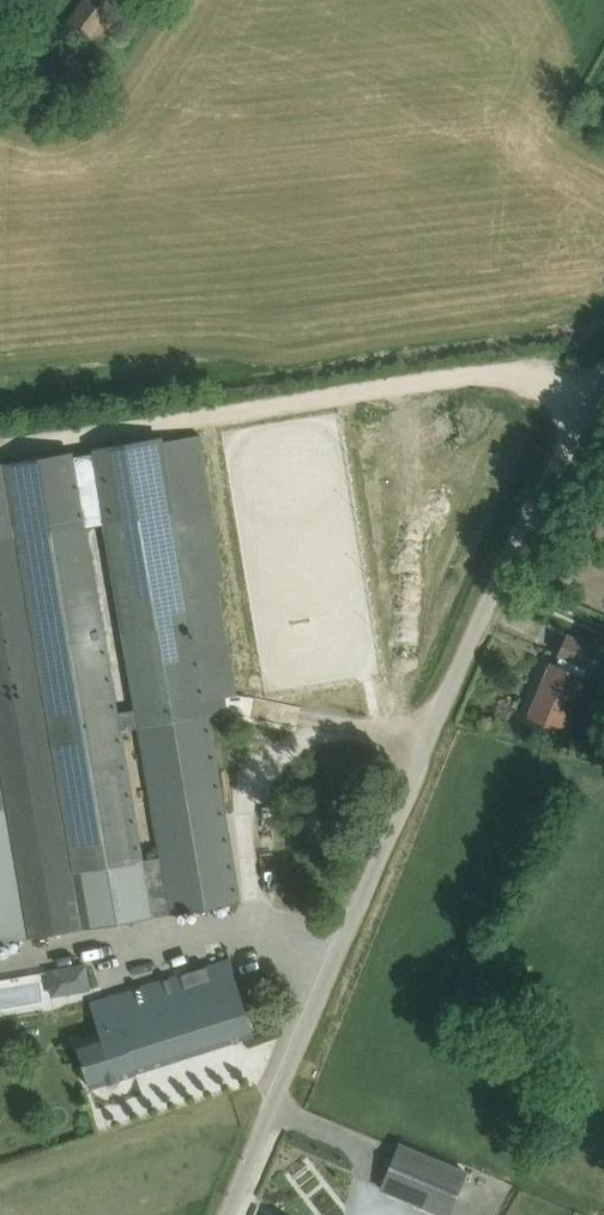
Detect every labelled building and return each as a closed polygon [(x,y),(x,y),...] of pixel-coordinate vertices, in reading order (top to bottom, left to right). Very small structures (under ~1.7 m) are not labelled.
[(96,44),(118,16),(124,21),(141,0),(84,0),(67,22),(96,44)] [(594,102),(591,121),(603,123),(603,104),(594,102)] [(161,857),(171,914),(239,903),(210,722),(229,718),(226,697),(238,695),(219,581),(225,580),(202,434),(164,441),(163,436),(91,447),(93,454),(105,524),(136,710),(139,727),(161,857)] [(6,464),(83,929),(171,914),(161,857),(142,861),(120,730),(139,727),(136,710),(117,713),(86,527),(105,524),(93,454),(74,457),(74,452),(6,464)] [(26,938),(83,929),(6,464),(0,465),(0,943),(26,938)] [(543,730),(547,732),(548,731),(559,736),(567,718),(565,718),(587,667),(592,669),(600,649),(567,635),(558,655),(560,656),(556,666),(551,664),(526,721),(543,729),(543,730)] [(75,1040),(89,1087),(253,1035),(229,959),(100,999),(110,1029),(75,1040)] [(87,961),(47,967),(51,994),(90,988),(87,961)] [(444,1214),(450,1214),(467,1172),(399,1144),(380,1189),(444,1214)]
